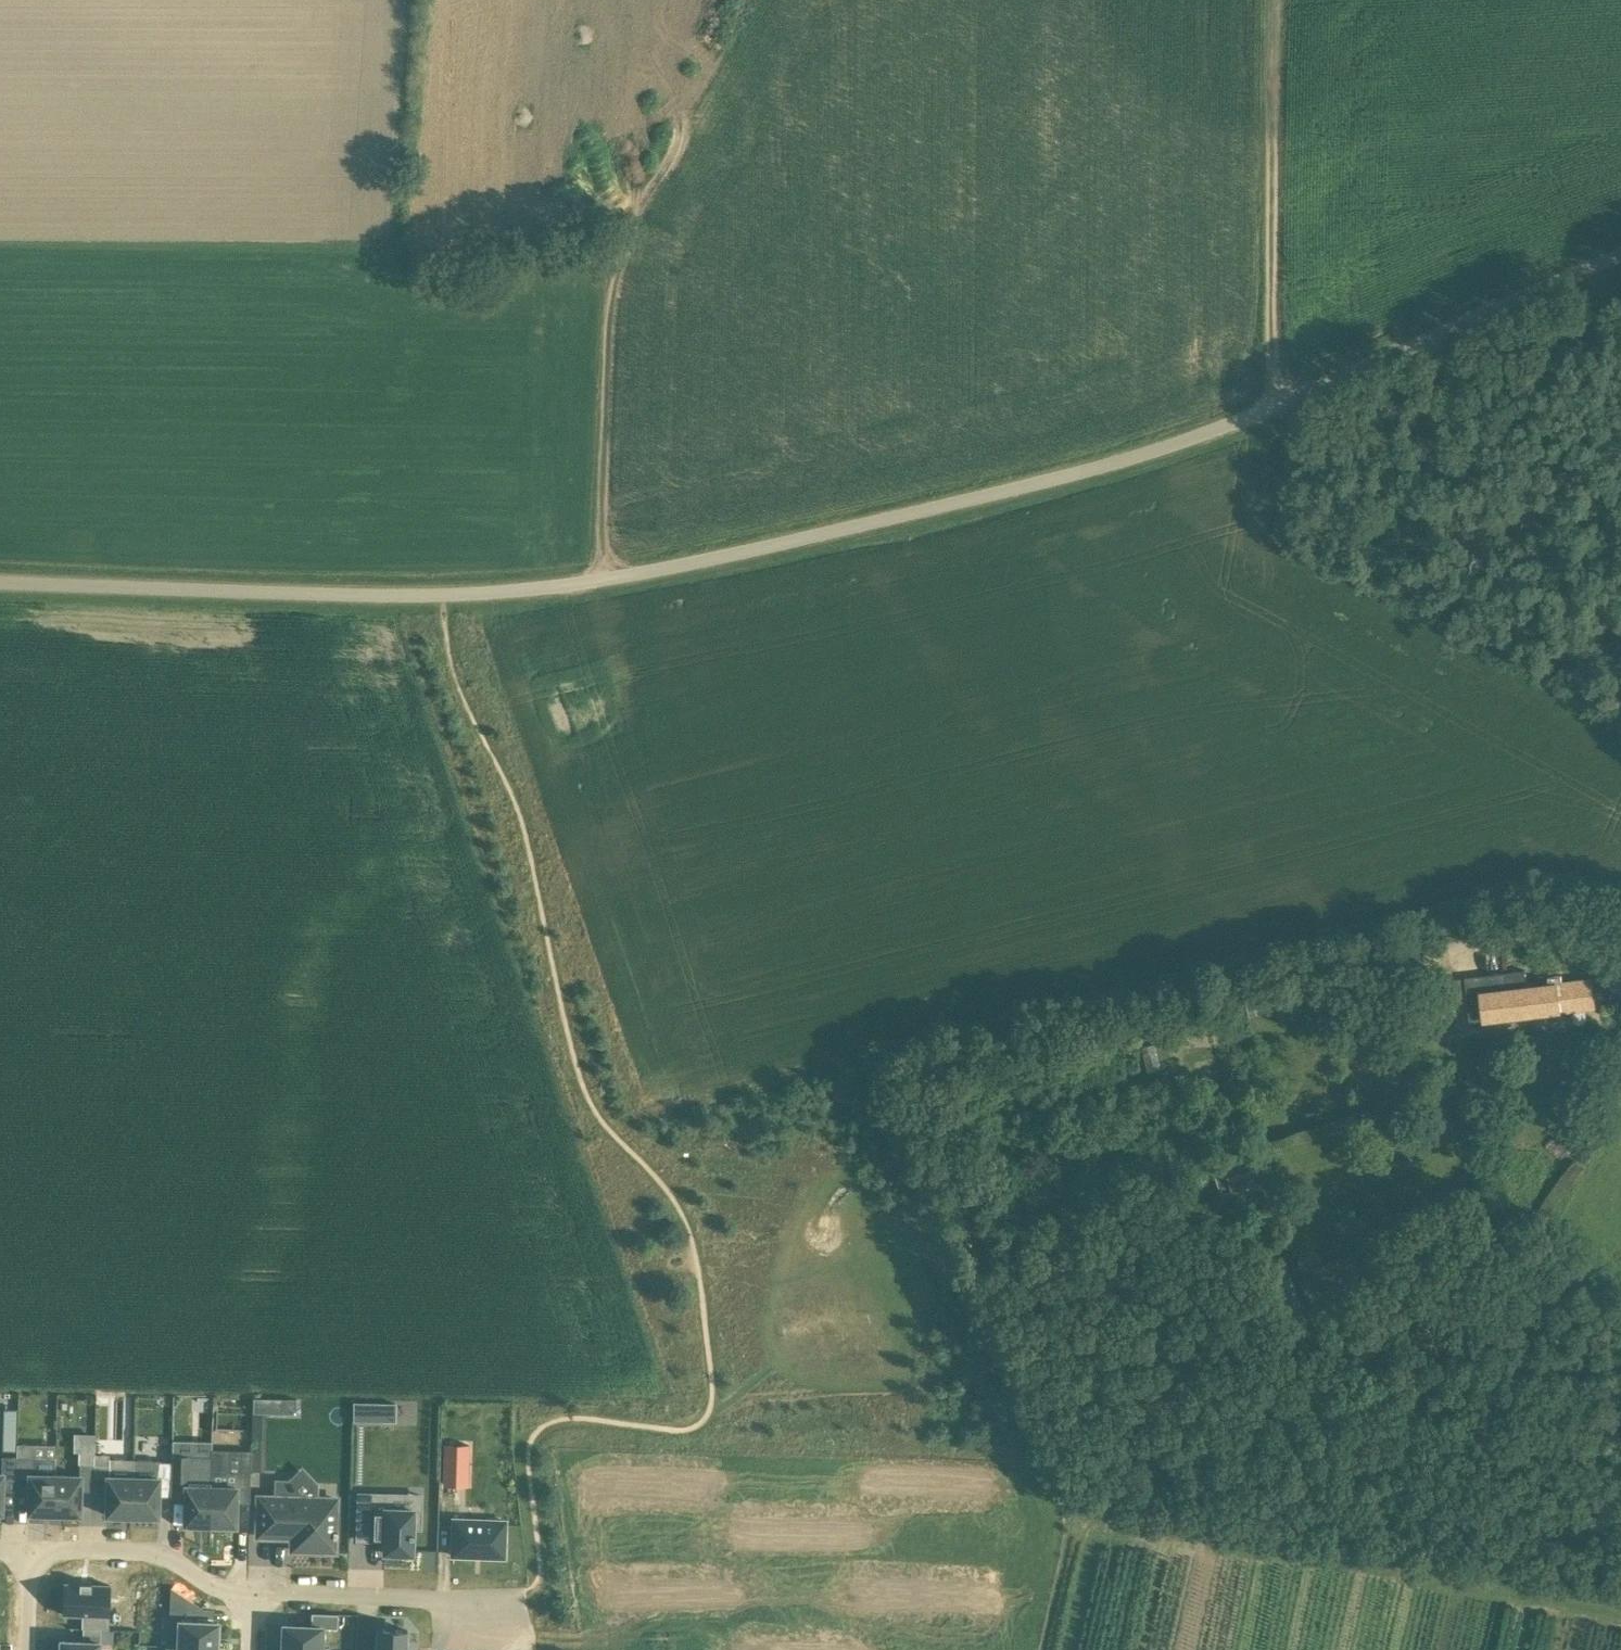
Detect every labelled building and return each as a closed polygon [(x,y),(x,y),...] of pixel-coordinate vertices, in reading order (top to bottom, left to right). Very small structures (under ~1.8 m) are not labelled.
[(1440,943),(1451,933),(1442,923),(1431,934),(1440,943)] [(1532,1013),(1594,1005),(1591,980),(1528,988),(1526,969),(1504,972),(1466,977),(1471,1024),(1532,1017),(1532,1013)] [(1147,1068),(1159,1066),(1157,1043),(1145,1045),(1147,1068)] [(1228,1173),(1234,1190),(1262,1182),(1252,1149),(1224,1157),(1228,1173)] [(273,1397),(253,1397),(253,1412),(273,1412),(273,1397)] [(372,1401),(355,1401),(355,1420),(371,1420),(372,1401)] [(3,1423),(2,1450),(16,1450),(16,1423),(3,1423)] [(16,1455),(16,1488),(29,1488),(29,1512),(54,1513),(55,1474),(55,1444),(17,1443),(16,1455)] [(445,1443),(444,1482),(459,1483),(460,1463),(468,1464),(469,1444),(445,1443)] [(79,1463),(94,1463),(94,1453),(94,1449),(79,1448),(79,1451),(79,1463)] [(94,1453),(94,1464),(95,1464),(109,1465),(109,1458),(109,1453),(94,1453)] [(3,1512),(3,1488),(16,1488),(16,1455),(2,1455),(1,1473),(0,1473),(0,1512),(3,1512)] [(173,1462),(172,1496),(185,1496),(184,1524),(210,1524),(212,1485),(211,1485),(212,1456),(173,1455),(173,1462)] [(95,1464),(94,1490),(108,1490),(107,1515),(132,1515),(134,1459),(109,1458),(109,1465),(95,1464)] [(134,1459),(132,1515),(159,1516),(159,1495),(172,1496),(173,1462),(160,1461),(160,1460),(134,1459)] [(55,1474),(54,1513),(81,1514),(82,1490),(94,1490),(95,1464),(94,1464),(80,1464),(79,1475),(55,1474)] [(274,1496),(259,1496),(258,1535),(292,1536),(292,1549),(335,1550),(337,1498),(309,1497),(297,1480),(275,1479),(274,1496)] [(212,1485),(210,1524),(237,1525),(238,1486),(212,1485)] [(359,1492),(357,1539),(384,1539),(384,1552),(412,1553),(413,1529),(420,1529),(420,1508),(387,1507),(387,1492),(359,1492)] [(454,1518),(452,1554),(504,1556),(505,1520),(454,1518)] [(64,1583),(63,1614),(82,1614),(82,1627),(109,1629),(111,1585),(91,1584),(91,1582),(90,1582),(90,1584),(81,1583),(81,1582),(80,1582),(80,1583),(64,1583)] [(283,1649),(293,1649),(322,1649),(322,1627),(337,1627),(338,1613),(312,1612),(311,1625),(284,1624),(283,1649)] [(218,1621),(179,1620),(178,1646),(217,1647),(218,1621)] [(408,1629),(377,1628),(377,1649),(407,1649),(408,1629)] [(61,1639),(61,1649),(100,1649),(100,1641),(61,1639)]
